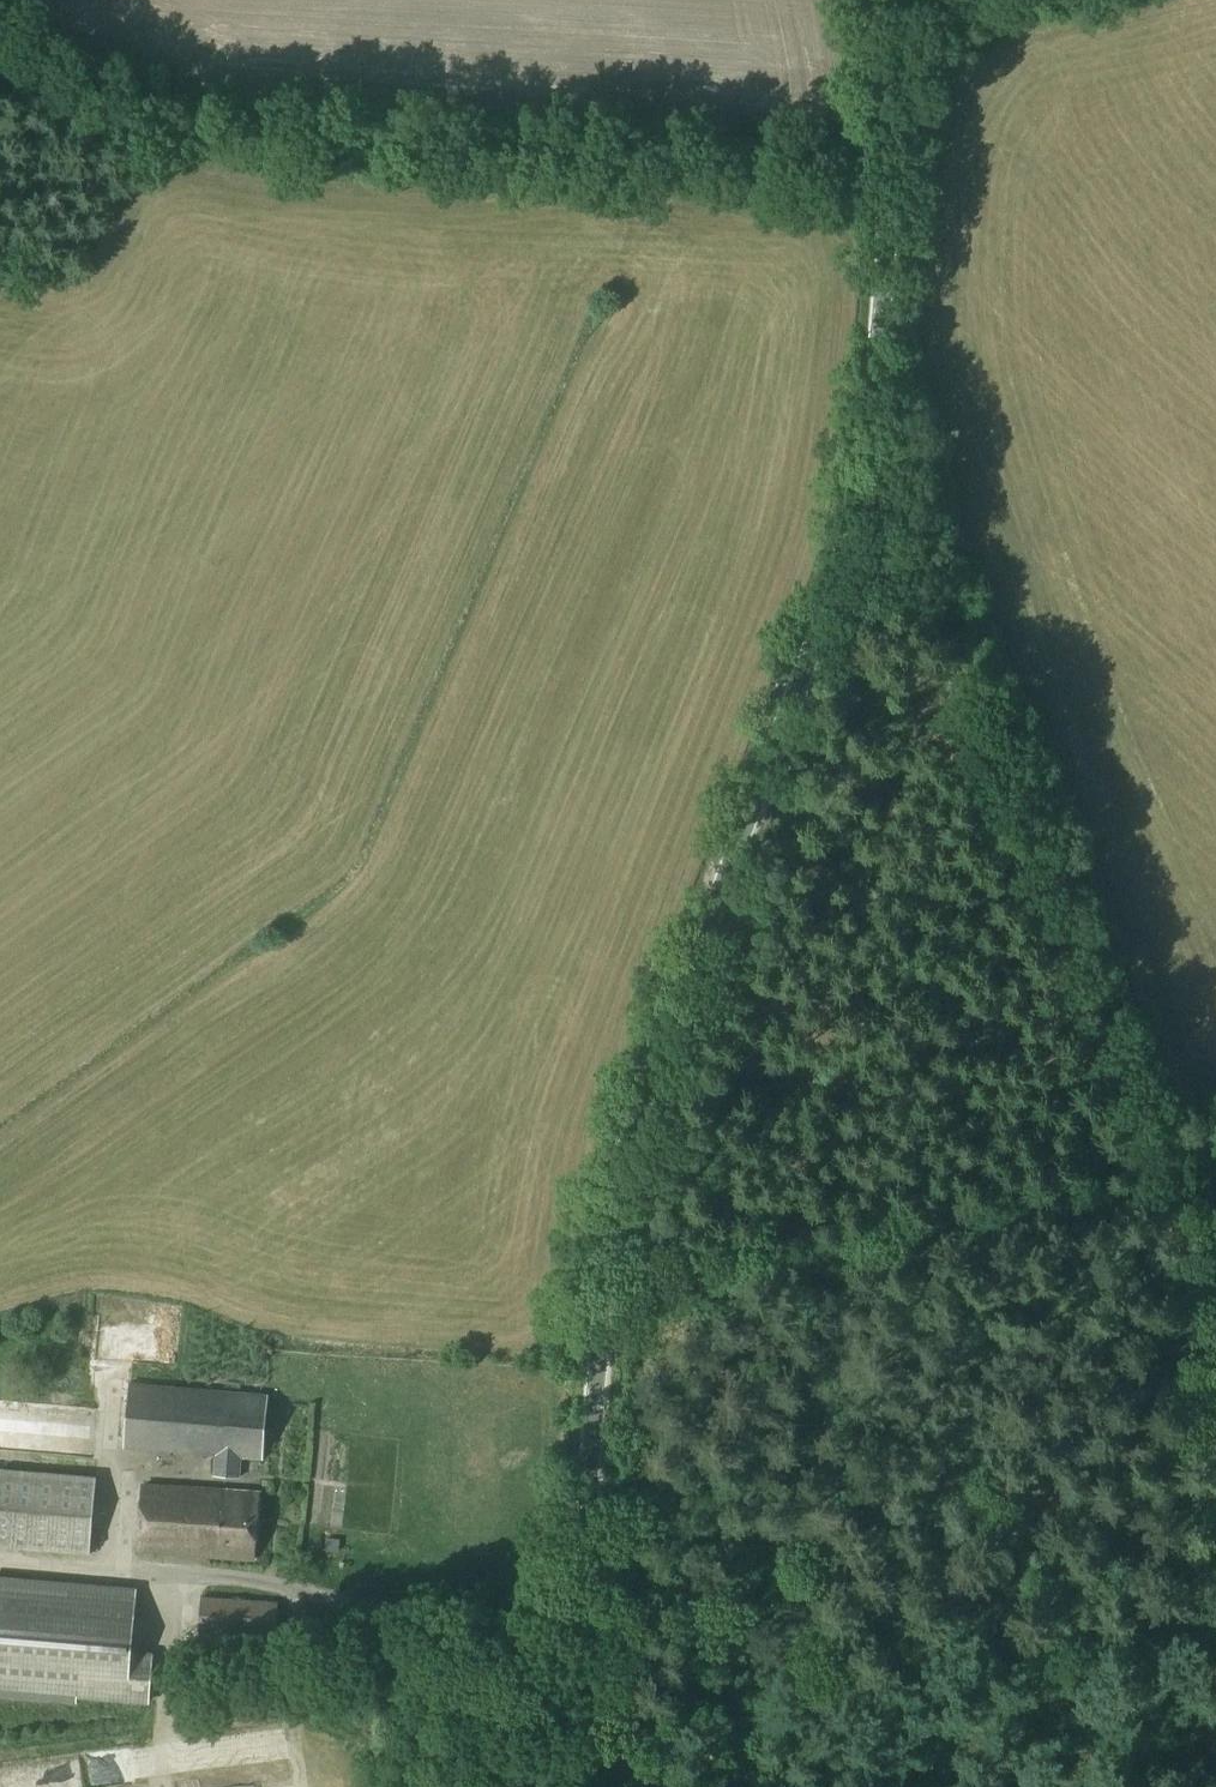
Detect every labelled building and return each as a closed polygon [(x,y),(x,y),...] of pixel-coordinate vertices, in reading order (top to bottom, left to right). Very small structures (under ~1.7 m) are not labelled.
[(90,1340),(89,1358),(123,1359),(123,1341),(90,1340)] [(213,1457),(212,1477),(240,1479),(242,1460),(263,1462),(268,1396),(129,1384),(123,1449),(213,1457)] [(19,1441),(56,1443),(57,1400),(21,1399),(19,1441)] [(13,1401),(0,1400),(0,1443),(11,1444),(13,1401)] [(0,1467),(0,1546),(88,1554),(94,1475),(0,1467)] [(260,1494),(142,1486),(138,1551),(254,1560),(260,1494)] [(0,1587),(0,1690),(148,1703),(152,1658),(130,1657),(135,1599),(0,1587)] [(198,1635),(275,1638),(277,1603),(201,1598),(198,1635)]
